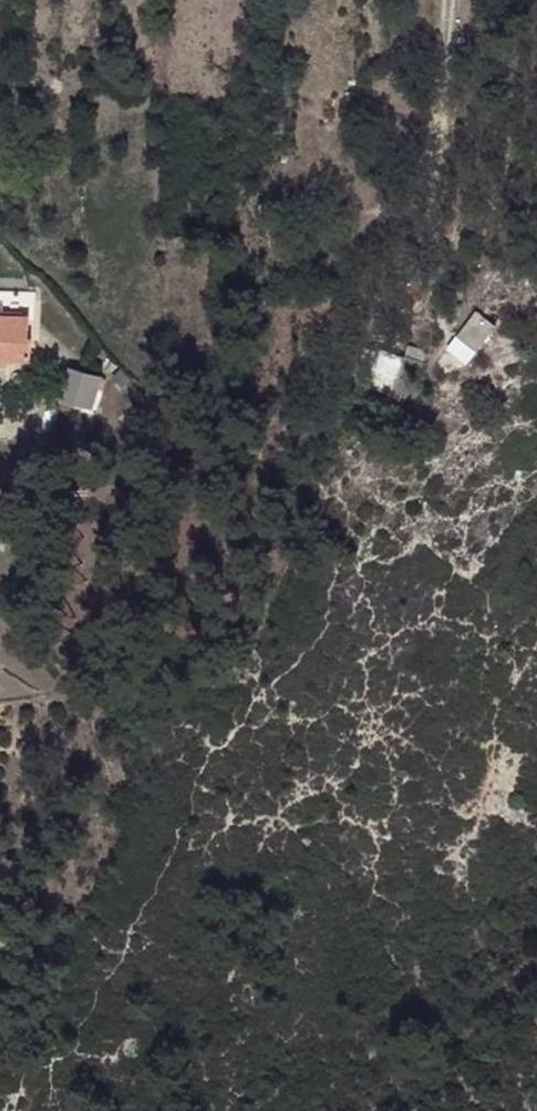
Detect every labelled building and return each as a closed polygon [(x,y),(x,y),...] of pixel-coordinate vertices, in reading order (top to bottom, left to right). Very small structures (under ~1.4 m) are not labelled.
[(476,309),(458,337),(477,351),(498,325),(476,309)] [(27,365),(29,346),(21,344),(22,323),(0,321),(0,365),(27,365)] [(421,359),(402,356),(401,367),(421,370),(421,359)] [(92,410),(77,404),(70,421),(85,428),(92,410)]
